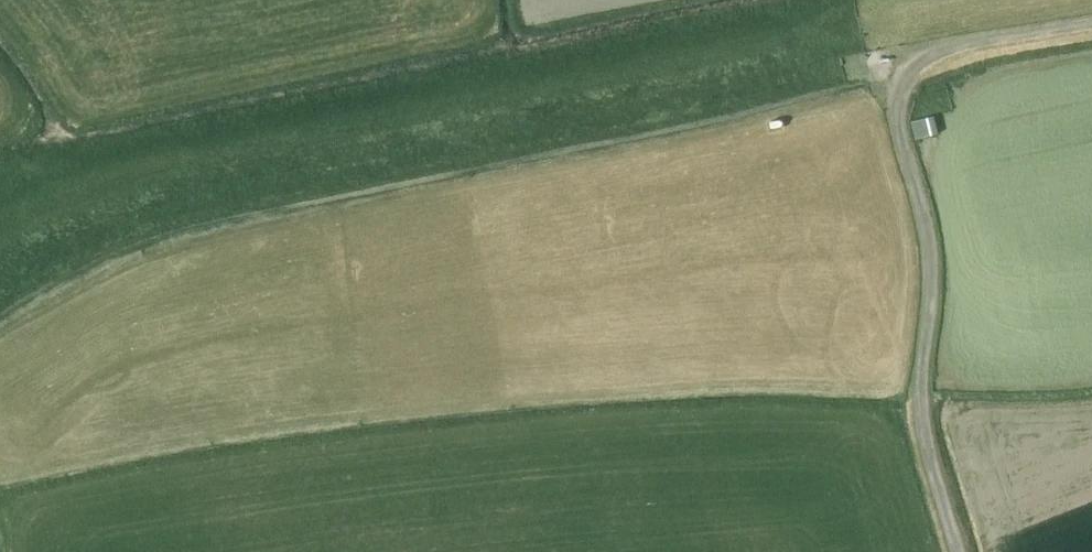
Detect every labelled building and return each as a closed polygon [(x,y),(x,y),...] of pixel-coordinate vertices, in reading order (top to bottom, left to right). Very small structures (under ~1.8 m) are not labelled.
[(915,119),(920,137),(944,131),(939,113),(915,119)]
